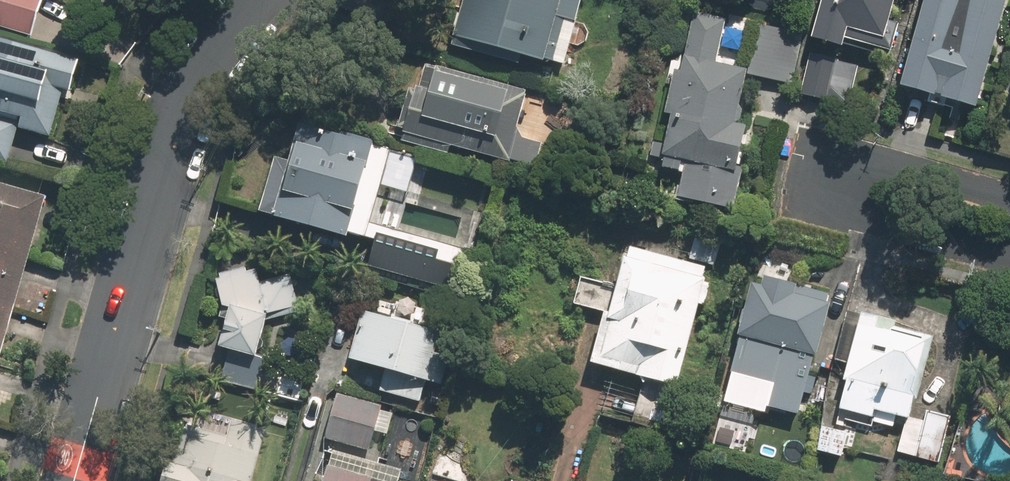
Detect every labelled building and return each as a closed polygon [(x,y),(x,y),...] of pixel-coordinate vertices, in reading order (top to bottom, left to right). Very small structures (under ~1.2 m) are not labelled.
[(35,35),(45,0),(0,0),(0,25),(35,35)] [(458,36),(566,63),(582,0),(467,0),(458,36)] [(817,37),(848,46),(850,37),(898,51),(907,17),(893,13),(897,0),(828,0),(817,37)] [(1009,0),(930,0),(908,84),(982,104),(1009,0)] [(750,72),(751,63),(722,59),(729,14),(698,9),(691,53),(680,52),(663,166),(686,170),(682,198),(742,207),(754,121),(742,120),(750,72)] [(751,63),(750,72),(794,79),(802,28),(757,21),(751,63)] [(0,35),(0,104),(30,113),(27,127),(55,135),(59,120),(66,122),(83,58),(0,35)] [(863,60),(813,48),(802,91),(852,103),(863,60)] [(407,128),(516,158),(534,91),(426,61),(407,128)] [(13,162),(23,123),(0,116),(0,159),(13,162)] [(375,146),(307,130),(286,215),(354,232),(375,146)] [(53,196),(0,182),(0,385),(53,196)] [(382,227),(372,265),(465,289),(475,252),(382,227)] [(682,384),(711,266),(632,246),(624,280),(590,272),(581,307),(608,313),(596,363),(682,384)] [(248,264),(220,274),(233,314),(225,343),(262,353),(272,315),(302,307),(293,274),(267,281),(252,277),(248,264)] [(802,415),(835,291),(758,271),(732,371),(778,383),(772,407),(802,415)] [(363,304),(352,357),(387,365),(381,394),(422,403),(427,381),(446,385),(459,326),(363,304)] [(908,314),(865,305),(843,406),(880,414),(877,424),(898,429),(901,411),(909,413),(917,415),(934,335),(904,329),(908,314)] [(232,349),(223,379),(257,388),(265,358),(232,349)] [(393,434),(399,406),(338,392),(328,438),(375,449),(379,431),(393,434)] [(917,415),(909,413),(900,455),(943,465),(955,412),(931,406),(928,417),(917,415)] [(266,442),(265,442),(269,429),(235,419),(231,434),(186,422),(169,480),(255,480),(266,442)] [(852,425),(826,421),(822,449),(848,453),(852,425)] [(327,479),(313,476),(312,480),(407,480),(411,467),(336,446),(327,479)]
